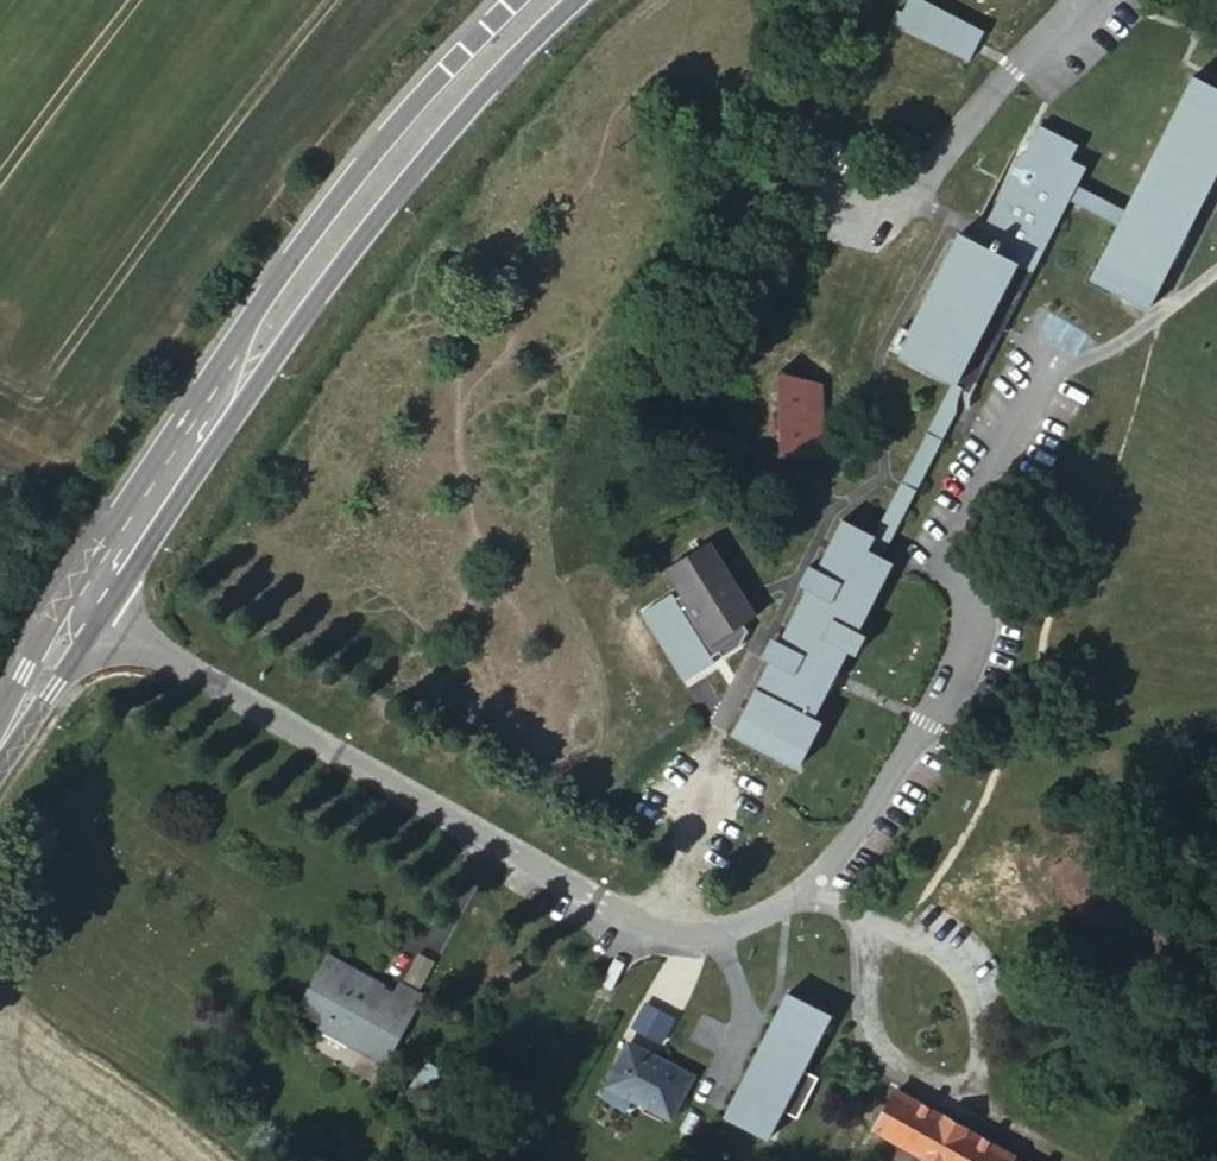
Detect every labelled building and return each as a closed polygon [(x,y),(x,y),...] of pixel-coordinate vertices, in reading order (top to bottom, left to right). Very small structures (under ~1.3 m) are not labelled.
[(926,0),(910,0),(903,12),(898,10),(891,25),(971,60),(985,31),(926,0)] [(1035,272),(1033,271),(1069,200),(1120,225),(1093,279),(1148,307),(1216,173),(1216,87),(1195,76),(1126,213),(1076,186),(1085,168),(1071,159),(1078,145),(1040,125),(1026,154),(1023,152),(977,242),(959,233),(911,330),(913,332),(900,356),(954,383),(876,538),(843,521),(746,710),(803,740),(893,563),(881,558),(957,412),(971,408),(970,404),(971,400),(972,396),(974,390),(978,381),(1035,272)] [(866,400),(877,369),(780,340),(781,372),(778,374),(782,455),(823,455),(822,389),(866,400)] [(756,616),(710,544),(668,569),(714,642),(756,616)] [(382,1062),(419,995),(401,985),(388,1008),(373,1000),(381,986),(331,958),(302,1010),(325,1025),(323,1030),(382,1062)] [(769,1138),(831,1016),(789,994),(726,1117),(769,1138)] [(658,1059),(629,1044),(625,1050),(655,1066),(658,1059)] [(672,1119),(693,1077),(658,1059),(655,1066),(625,1050),(607,1086),(672,1119)] [(1015,1156),(899,1090),(876,1131),(930,1160),(1019,1160),(1013,1158),(1015,1156)]
